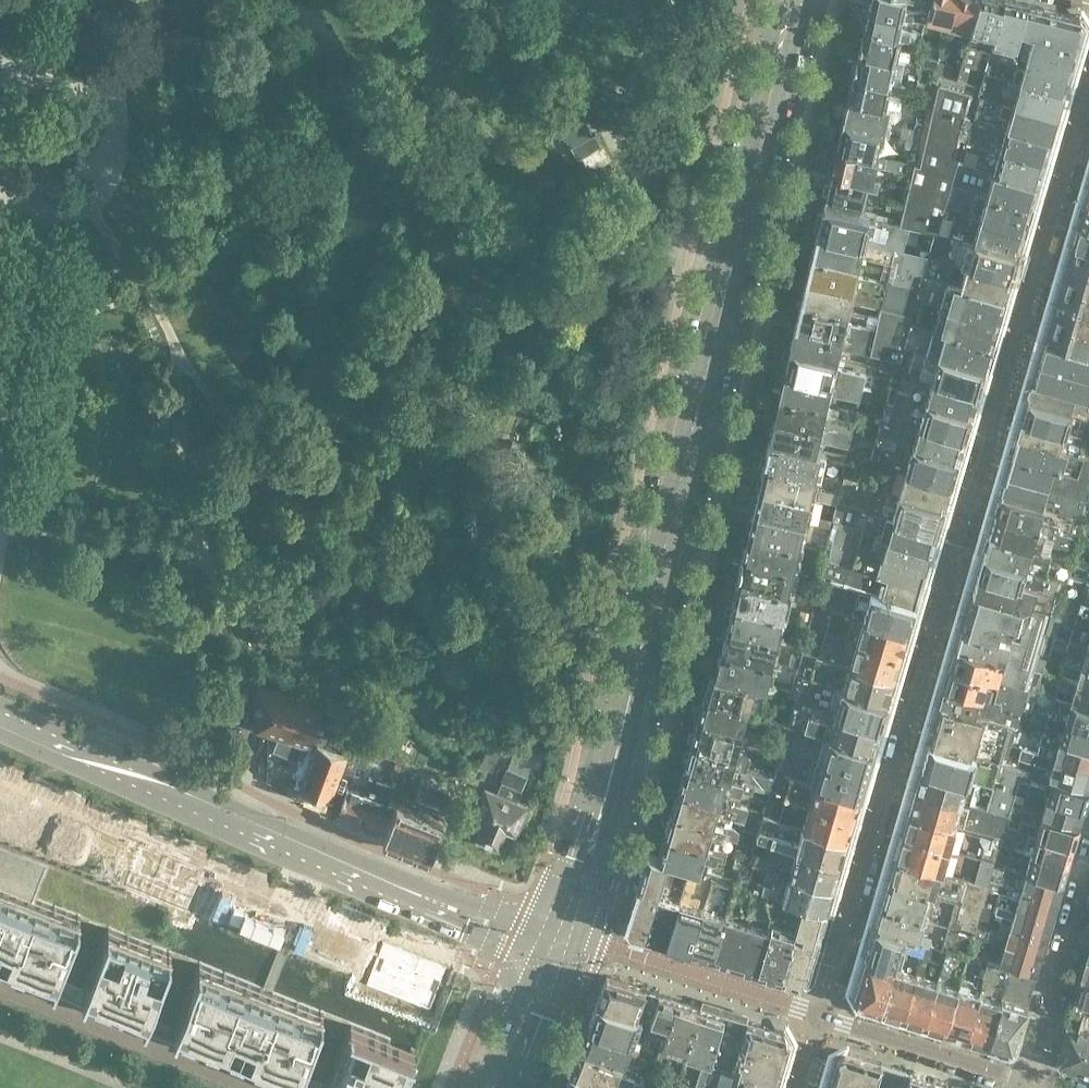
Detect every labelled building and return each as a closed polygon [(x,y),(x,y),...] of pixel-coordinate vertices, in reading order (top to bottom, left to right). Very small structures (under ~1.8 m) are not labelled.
[(902,15),(925,20),(930,1),(926,0),(921,0),(919,9),(904,5),(905,0),(866,0),(869,1),(868,7),(902,15)] [(930,1),(925,19),(941,23),(939,31),(946,33),(948,25),(947,25),(954,0),(930,0),(930,1)] [(948,25),(962,29),(958,39),(967,42),(969,31),(978,0),(954,0),(947,25),(948,25)] [(969,31),(967,42),(957,75),(957,76),(980,81),(1003,0),(978,0),(969,31)] [(1012,0),(1003,0),(984,67),(1008,74),(1014,52),(1020,30),(1027,4),(1012,0)] [(1079,17),(1027,4),(1020,30),(1032,33),(1077,44),(1083,23),(1080,17),(1079,17)] [(864,20),(863,27),(897,35),(920,40),(922,31),(917,30),(917,29),(900,25),(902,15),(868,7),(867,11),(862,10),(860,19),(864,20)] [(858,48),(857,50),(895,59),(896,58),(898,47),(912,49),(914,39),(897,35),(863,27),(861,37),(858,36),(855,47),(858,48)] [(1014,52),(1026,55),(1070,67),(1077,44),(1032,33),(1020,30),(1014,52)] [(853,73),(853,74),(890,82),(899,84),(903,67),(909,68),(910,61),(896,58),(895,59),(857,50),(856,59),(852,62),(850,69),(853,73)] [(1064,89),(1070,67),(1026,55),(1014,52),(1008,74),(1064,89)] [(921,65),(935,68),(937,59),(924,56),(921,65)] [(957,75),(959,66),(938,60),(935,69),(957,75)] [(984,92),(1012,100),(1057,113),(1064,89),(1008,74),(984,67),(979,82),(980,83),(978,91),(984,92)] [(904,203),(902,212),(894,248),(889,270),(887,277),(920,285),(924,272),(931,249),(938,226),(944,204),(957,159),(954,159),(960,136),(958,135),(964,112),(977,116),(984,92),(978,91),(980,83),(979,82),(957,76),(936,70),(922,129),(919,140),(917,148),(904,203)] [(853,74),(847,97),(889,107),(900,109),(905,85),(890,82),(853,74)] [(917,87),(930,90),(931,83),(919,80),(917,87)] [(977,116),(1006,124),(1050,136),(1057,113),(1012,100),(984,92),(977,116)] [(847,97),(842,122),(886,132),(889,132),(891,122),(886,121),(889,107),(847,97)] [(591,132),(581,112),(558,125),(568,144),(591,132)] [(1044,159),(1050,136),(1006,124),(977,116),(970,114),(964,112),(958,135),(960,136),(965,137),(999,146),(1044,159)] [(842,122),(836,146),(876,155),(876,154),(879,140),(884,141),(886,132),(842,122)] [(919,140),(922,129),(902,125),(900,135),(905,137),(919,140)] [(577,157),(601,144),(595,133),(571,146),(577,157)] [(919,140),(905,137),(903,146),(917,148),(919,140)] [(959,159),(993,169),(1037,181),(1044,159),(999,146),(965,137),(959,159)] [(832,166),(831,170),(870,178),(874,163),(907,171),(909,162),(876,154),(876,155),(836,146),(837,146),(836,153),(834,153),(834,155),(830,154),(827,165),(832,166)] [(993,169),(986,191),(1031,204),(1037,181),(993,169)] [(825,194),(862,202),(863,203),(866,188),(877,191),(880,181),(870,178),(831,170),(828,180),(824,179),(821,191),(826,192),(825,194)] [(973,212),(980,214),(1024,227),(1031,204),(986,191),(979,189),(973,212)] [(817,230),(863,240),(869,214),(859,212),(862,202),(825,194),(821,212),(818,211),(813,228),(817,230)] [(887,209),(902,212),(904,203),(889,200),(887,209)] [(938,226),(973,236),(1018,249),(1024,227),(980,214),(973,212),(944,204),(938,226)] [(1078,223),(1088,226),(1088,205),(1084,204),(1078,223)] [(1073,243),(1088,247),(1088,226),(1078,223),(1073,243)] [(965,259),(967,259),(1011,272),(1018,249),(973,236),(938,226),(931,249),(965,259)] [(817,230),(812,253),(858,263),(860,253),(885,259),(883,269),(889,270),(894,248),(863,240),(817,230)] [(1067,262),(1088,268),(1088,247),(1073,243),(1067,262)] [(924,272),(959,282),(1004,295),(1011,272),(967,259),(965,259),(931,249),(924,272)] [(812,253),(806,276),(883,293),(887,277),(889,270),(883,269),(880,280),(855,274),(858,263),(812,253)] [(1062,281),(1088,289),(1088,268),(1067,262),(1062,281)] [(918,295),(951,305),(997,318),(1004,295),(959,282),(924,272),(920,285),(918,295)] [(806,276),(801,299),(847,309),(849,299),(881,307),(883,293),(806,276)] [(910,318),(944,328),(990,341),(997,318),(951,305),(918,295),(920,285),(887,277),(881,305),(912,312),(910,318)] [(1056,300),(1088,310),(1088,289),(1062,281),(1056,300)] [(801,299),(796,322),(873,339),(876,327),(845,320),(847,309),(801,299)] [(1050,320),(1088,331),(1088,310),(1056,300),(1050,320)] [(904,341),(937,351),(984,364),(990,341),(944,328),(910,318),(912,312),(881,305),(876,327),(870,352),(882,353),(899,357),(900,357),(901,353),(904,341)] [(1045,339),(1088,352),(1088,331),(1050,320),(1045,339)] [(796,322),(791,345),(837,355),(839,346),(870,353),(870,352),(873,339),(796,322)] [(1039,358),(1081,370),(1088,372),(1088,352),(1045,339),(1039,358)] [(791,345),(785,368),(831,378),(871,388),(874,389),(877,376),(834,367),(837,355),(791,345)] [(933,374),(977,387),(984,364),(937,351),(934,361),(910,355),(907,367),(931,374),(933,374)] [(899,357),(882,353),(879,365),(896,368),(899,357)] [(1034,378),(1088,394),(1088,372),(1081,370),(1039,358),(1034,378)] [(785,368),(780,391),(826,401),(828,392),(868,401),(871,388),(831,378),(785,368)] [(913,380),(909,391),(926,397),(970,410),(977,387),(933,374),(930,385),(913,380)] [(1028,397),(1064,407),(1088,415),(1088,394),(1034,378),(1028,397)] [(886,402),(884,410),(964,432),(970,410),(926,397),(891,386),(886,402)] [(780,391),(775,414),(852,432),(857,409),(839,405),(837,416),(823,413),(826,401),(780,391)] [(1022,416),(1088,436),(1088,415),(1064,407),(1028,397),(1022,416)] [(884,410),(878,432),(957,455),(964,432),(884,410)] [(775,414),(769,437),(815,448),(817,438),(849,446),(852,432),(775,414)] [(1017,435),(1067,450),(1088,456),(1088,436),(1022,416),(1017,435)] [(893,463),(906,466),(950,479),(957,455),(878,432),(871,457),(893,463)] [(1011,455),(1088,478),(1088,456),(1067,450),(1017,435),(1011,455)] [(769,437),(764,461),(820,473),(825,450),(820,449),(815,448),(769,437)] [(1005,474),(1086,498),(1088,490),(1088,478),(1011,455),(1005,474)] [(820,473),(764,461),(758,484),(815,497),(815,498),(837,503),(838,499),(843,479),(836,477),(834,491),(817,488),(820,473)] [(845,462),(842,473),(852,475),(854,464),(845,462)] [(899,491),(905,493),(943,503),(950,479),(906,466),(893,463),(887,486),(899,491)] [(857,505),(899,517),(936,527),(943,503),(905,493),(899,491),(845,474),(843,479),(838,499),(857,505)] [(1005,474),(1000,492),(1081,516),(1086,498),(1005,474)] [(753,508),(753,509),(809,521),(815,498),(815,497),(758,484),(756,494),(750,496),(748,503),(753,508)] [(1081,516),(1000,492),(994,512),(1076,537),(1076,535),(1081,516)] [(833,519),(887,534),(930,547),(936,527),(899,517),(838,499),(833,519)] [(753,509),(747,532),(804,545),(809,521),(753,509)] [(1076,537),(994,512),(989,531),(1031,543),(1070,555),(1073,546),(1076,537)] [(831,518),(818,515),(816,522),(830,525),(831,518)] [(1081,516),(1076,535),(1085,538),(1088,523),(1088,518),(1081,516)] [(930,547),(887,534),(833,519),(828,538),(852,544),(925,565),(930,547)] [(989,531),(983,550),(1044,568),(1064,575),(1064,574),(1067,566),(1070,555),(1031,543),(989,531)] [(747,532),(742,555),(799,567),(804,545),(747,532)] [(847,563),(876,572),(887,575),(920,584),(925,565),(828,538),(826,550),(824,557),(847,563)] [(1077,557),(1080,548),(1073,546),(1070,555),(1077,557)] [(983,550),(978,569),(1037,587),(1059,593),(1062,582),(1064,575),(1044,568),(983,550)] [(742,555),(737,578),(793,591),(799,567),(742,555)] [(819,575),(831,578),(914,602),(920,584),(887,575),(876,572),(824,557),(824,559),(819,575)] [(978,569),(972,589),(1028,605),(1050,612),(1053,613),(1059,593),(1037,587),(978,569)] [(1072,576),(1064,574),(1064,575),(1062,582),(1088,590),(1085,600),(1088,601),(1088,581),(1072,576)] [(737,578),(731,601),(788,614),(793,591),(737,578)] [(831,578),(824,603),(833,606),(907,627),(914,602),(831,578)] [(972,589),(966,609),(1012,621),(1023,625),(1028,605),(972,589)] [(1085,600),(1081,599),(1078,609),(1088,613),(1088,601),(1085,600)] [(728,617),(726,625),(782,638),(788,614),(731,601),(731,602),(726,601),(723,615),(728,617)] [(893,674),(900,650),(826,628),(833,607),(814,601),(802,649),(849,664),(850,662),(893,674)] [(966,609),(961,627),(1039,651),(1040,650),(1045,631),(1050,612),(1028,605),(1023,625),(1012,621),(966,609)] [(833,606),(826,628),(900,650),(907,627),(833,606)] [(1059,614),(1053,613),(1050,612),(1045,631),(1054,633),(1059,614)] [(1075,619),(1072,630),(1088,635),(1088,623),(1075,619)] [(726,625),(720,648),(777,661),(782,638),(726,625)] [(961,627),(955,646),(1004,660),(1034,669),(1039,651),(961,627)] [(803,642),(806,631),(799,629),(796,640),(803,642)] [(1048,652),(1054,633),(1045,631),(1040,650),(1048,652)] [(1081,663),(1088,666),(1088,645),(1087,644),(1087,643),(1070,638),(1067,648),(1084,654),(1082,662),(1081,663)] [(955,646),(950,665),(987,677),(998,680),(1028,688),(1034,669),(1004,660),(955,646)] [(720,648),(715,672),(755,681),(772,685),(777,661),(720,648)] [(886,699),(893,674),(850,662),(849,664),(802,649),(801,654),(798,666),(796,672),(802,674),(886,699)] [(1043,672),(1048,652),(1040,650),(1039,651),(1034,669),(1043,672)] [(798,666),(801,654),(792,651),(789,664),(798,666)] [(1076,683),(1088,687),(1088,666),(1081,663),(1082,662),(1064,657),(1061,668),(1078,674),(1076,681),(1076,683)] [(950,665),(944,684),(982,695),(1022,707),(1028,688),(998,680),(987,677),(950,665)] [(1037,690),(1043,672),(1034,669),(1029,688),(1037,690)] [(700,689),(703,694),(748,705),(755,681),(715,672),(710,671),(708,680),(702,683),(700,689)] [(802,674),(796,697),(880,722),(886,699),(802,674)] [(1070,701),(1088,707),(1088,687),(1076,683),(1076,681),(1059,676),(1056,686),(1073,691),(1071,700),(1070,701)] [(323,705),(257,684),(257,728),(259,728),(310,745),(316,747),(317,744),(322,746),(326,735),(329,725),(355,734),(349,754),(359,758),(365,741),(366,738),(373,720),(371,719),(335,708),(334,709),(323,705)] [(944,684),(939,703),(975,713),(984,717),(1017,725),(1022,707),(982,695),(944,684)] [(1031,709),(1037,690),(1029,688),(1023,706),(1031,709)] [(698,717),(697,718),(742,729),(742,728),(748,705),(703,694),(704,694),(701,703),(696,705),(694,712),(698,717)] [(1053,695),(1051,705),(1068,710),(1065,718),(1065,720),(1088,727),(1088,707),(1070,701),(1071,700),(1053,695)] [(790,721),(829,733),(872,746),(880,722),(796,697),(790,721)] [(975,713),(939,703),(933,722),(1011,745),(1017,725),(984,717),(975,713)] [(1065,720),(1065,718),(1048,713),(1044,723),(1048,724),(1045,732),(1060,737),(1059,739),(1088,748),(1088,727),(1065,720)] [(691,741),(735,753),(736,751),(739,738),(748,741),(749,737),(764,741),(765,734),(742,728),(742,729),(697,718),(695,726),(690,728),(688,736),(691,741)] [(872,746),(829,733),(790,721),(783,744),(866,769),(872,746)] [(933,722),(928,739),(975,752),(1005,762),(1011,745),(933,722)] [(1054,758),(1088,768),(1088,748),(1059,739),(1060,737),(1045,732),(1042,732),(1036,751),(1054,756),(1054,758)] [(928,739),(921,764),(976,782),(992,787),(986,808),(1009,815),(1014,798),(1018,787),(1020,778),(1023,767),(1005,762),(975,752),(928,739)] [(491,740),(482,761),(480,765),(492,770),(503,745),(491,740)] [(359,758),(358,763),(367,766),(374,745),(365,741),(359,758)] [(685,764),(685,765),(726,776),(726,775),(730,775),(755,783),(767,786),(770,776),(741,768),(744,754),(736,751),(735,753),(691,741),(689,750),(683,753),(682,759),(685,764)] [(316,747),(300,787),(323,797),(320,806),(321,809),(322,810),(333,815),(339,812),(347,788),(350,781),(351,781),(355,771),(358,763),(359,758),(349,754),(348,756),(322,746),(317,744),(316,747)] [(815,779),(859,792),(866,769),(783,744),(776,767),(815,779)] [(1051,766),(1049,776),(1052,777),(1052,778),(1088,789),(1088,768),(1054,758),(1054,756),(1036,751),(1021,746),(1019,757),(1051,766)] [(458,758),(453,768),(466,773),(471,763),(458,758)] [(921,764),(915,787),(961,801),(970,804),(976,782),(921,764)] [(685,765),(678,788),(719,799),(719,798),(732,802),(735,788),(752,793),(755,783),(730,775),(726,775),(726,776),(685,765)] [(486,789),(476,814),(475,816),(485,820),(478,838),(498,846),(505,828),(515,833),(527,806),(517,801),(528,776),(507,767),(496,793),(486,789)] [(769,790),(809,802),(852,815),(859,792),(815,779),(776,767),(769,790)] [(347,788),(339,812),(385,829),(395,805),(389,803),(390,800),(395,787),(393,786),(355,771),(351,781),(350,781),(347,788)] [(1047,797),(1084,808),(1088,791),(1088,789),(1052,778),(1049,786),(1020,778),(1018,787),(1048,796),(1047,797)] [(451,792),(422,779),(414,797),(443,810),(451,792)] [(915,787),(908,809),(955,824),(1002,838),(1007,823),(1009,815),(986,808),(970,804),(961,801),(915,787)] [(1044,807),(1042,815),(1079,826),(1084,808),(1047,797),(1048,796),(1018,787),(1014,798),(1044,807)] [(678,788),(671,810),(712,822),(713,821),(721,823),(725,811),(729,812),(738,815),(741,804),(736,803),(732,802),(719,798),(719,799),(678,788)] [(763,812),(802,825),(846,838),(852,815),(809,802),(769,790),(763,812)] [(385,829),(383,836),(429,854),(431,849),(443,821),(439,819),(402,804),(390,800),(389,803),(395,805),(385,829)] [(908,809),(902,832),(948,846),(995,860),(1000,842),(1002,838),(955,824),(908,809)] [(671,810),(664,833),(705,845),(706,843),(709,832),(732,838),(734,827),(721,823),(713,821),(712,822),(671,810)] [(755,837),(795,849),(839,862),(846,838),(802,825),(763,812),(758,827),(755,837)] [(1039,823),(1020,817),(1018,827),(1073,844),(1079,826),(1042,815),(1039,823)] [(1017,827),(1019,819),(1011,816),(1008,824),(1017,827)] [(1000,842),(1068,862),(1073,844),(1018,827),(1017,827),(1008,824),(1007,823),(1002,838),(1000,842)] [(988,882),(990,877),(995,860),(902,832),(895,853),(988,882)] [(664,833),(658,856),(667,858),(690,866),(699,868),(703,854),(724,861),(727,850),(706,843),(705,845),(664,833)] [(995,860),(1063,881),(1068,862),(1000,842),(995,860)] [(140,847),(125,887),(149,897),(187,912),(203,872),(140,847)] [(777,868),(788,872),(832,885),(839,862),(795,849),(790,867),(779,864),(777,868)] [(628,930),(643,935),(657,891),(667,858),(658,856),(647,853),(625,924),(628,930)] [(748,857),(736,853),(732,866),(744,870),(748,857)] [(895,853),(889,876),(960,897),(952,922),(975,929),(984,897),(988,882),(895,853)] [(657,891),(643,935),(666,942),(680,898),(690,866),(667,858),(657,891)] [(1021,887),(1020,888),(1058,899),(1063,881),(995,860),(990,877),(1021,887)] [(680,898),(666,942),(688,948),(701,905),(710,872),(699,868),(690,866),(680,898)] [(832,885),(788,872),(777,868),(776,873),(787,877),(782,895),(802,901),(826,908),(832,885)] [(711,955),(723,912),(732,880),(710,872),(701,905),(688,948),(711,955)] [(960,897),(889,876),(881,901),(952,922),(960,897)] [(984,897),(1015,906),(1052,917),(1058,899),(1020,888),(1021,887),(990,877),(988,882),(984,897)] [(758,878),(755,887),(762,889),(765,880),(758,878)] [(47,977),(70,918),(0,891),(0,959),(47,977)] [(1009,924),(1047,935),(1052,917),(1015,906),(984,897),(979,914),(1001,921),(1009,924)] [(882,899),(875,923),(945,944),(969,951),(975,929),(952,922),(881,901),(882,899)] [(795,926),(780,976),(798,982),(806,978),(826,908),(802,901),(795,926)] [(748,919),(723,912),(711,955),(734,962),(748,919)] [(771,918),(769,926),(757,969),(780,976),(795,926),(771,918)] [(748,919),(734,962),(757,969),(769,926),(748,919)] [(1005,942),(1005,943),(1042,954),(1047,935),(1009,924),(1001,921),(998,930),(977,923),(974,933),(1005,942)] [(875,923),(875,924),(866,953),(885,959),(886,954),(897,957),(900,945),(919,951),(941,958),(945,945),(945,944),(875,923)] [(108,927),(83,991),(146,1016),(171,952),(108,927)] [(1002,951),(1000,960),(1037,972),(1042,954),(1005,943),(1005,942),(974,933),(971,941),(1002,951)] [(383,944),(367,983),(431,1009),(447,969),(383,944)] [(893,963),(881,1008),(901,1015),(919,951),(900,945),(897,957),(895,963),(893,963)] [(941,958),(936,976),(923,1021),(944,1028),(959,977),(966,951),(945,945),(941,958)] [(923,1021),(936,976),(941,958),(919,951),(901,1015),(923,1021)] [(866,953),(854,995),(857,1001),(881,1008),(893,963),(895,963),(897,957),(886,954),(885,959),(866,953)] [(979,990),(966,1035),(987,1042),(1001,995),(1009,964),(988,958),(979,990)] [(1080,977),(1088,980),(1088,960),(1086,959),(1080,977)] [(199,963),(174,1027),(298,1076),(323,1012),(267,990),(199,963)] [(1034,981),(1036,973),(1010,965),(1007,973),(1034,981)] [(606,976),(597,998),(637,1012),(646,988),(606,976)] [(959,977),(944,1028),(966,1035),(979,990),(968,987),(970,980),(959,977)] [(1075,995),(1088,1000),(1088,980),(1080,977),(1075,995)] [(637,1012),(668,1022),(652,1068),(655,1069),(677,1077),(684,1050),(699,1005),(646,988),(637,1012)] [(1001,995),(987,1042),(1009,1048),(1016,1045),(1028,1004),(1001,995)] [(1057,1057),(1060,1064),(1076,1069),(1088,1030),(1088,1028),(1088,1000),(1075,995),(1072,1008),(1083,1012),(1079,1027),(1067,1023),(1067,1024),(1057,1057)] [(597,998),(588,1022),(632,1036),(642,1039),(655,1044),(662,1021),(637,1012),(597,998)] [(699,1005),(684,1050),(677,1077),(702,1084),(709,1061),(716,1037),(739,1044),(746,1020),(699,1005)] [(747,1020),(739,1044),(782,1058),(787,1041),(784,1034),(784,1032),(747,1020)] [(588,1022),(580,1044),(622,1060),(622,1059),(624,1060),(634,1062),(642,1039),(632,1036),(588,1022)] [(350,1023),(329,1087),(399,1087),(415,1049),(390,1039),(350,1023)] [(1076,1069),(1088,1073),(1088,1028),(1088,1030),(1076,1069)] [(739,1044),(716,1037),(709,1061),(775,1081),(782,1058),(739,1044)] [(571,1068),(614,1082),(615,1078),(641,1087),(648,1087),(655,1069),(652,1068),(639,1064),(635,1074),(619,1068),(622,1060),(580,1044),(571,1068)] [(827,1087),(874,1087),(875,1086),(882,1063),(845,1051),(837,1056),(827,1087)] [(775,1081),(709,1061),(702,1084),(701,1084),(714,1087),(773,1087),(775,1081)] [(875,1086),(874,1087),(900,1087),(904,1075),(905,1070),(882,1063),(875,1086)] [(563,1087),(611,1087),(614,1082),(571,1068),(563,1087)] [(905,1087),(930,1087),(933,1079),(910,1071),(905,1087)] [(930,1087),(955,1087),(956,1086),(933,1079),(930,1087)]
